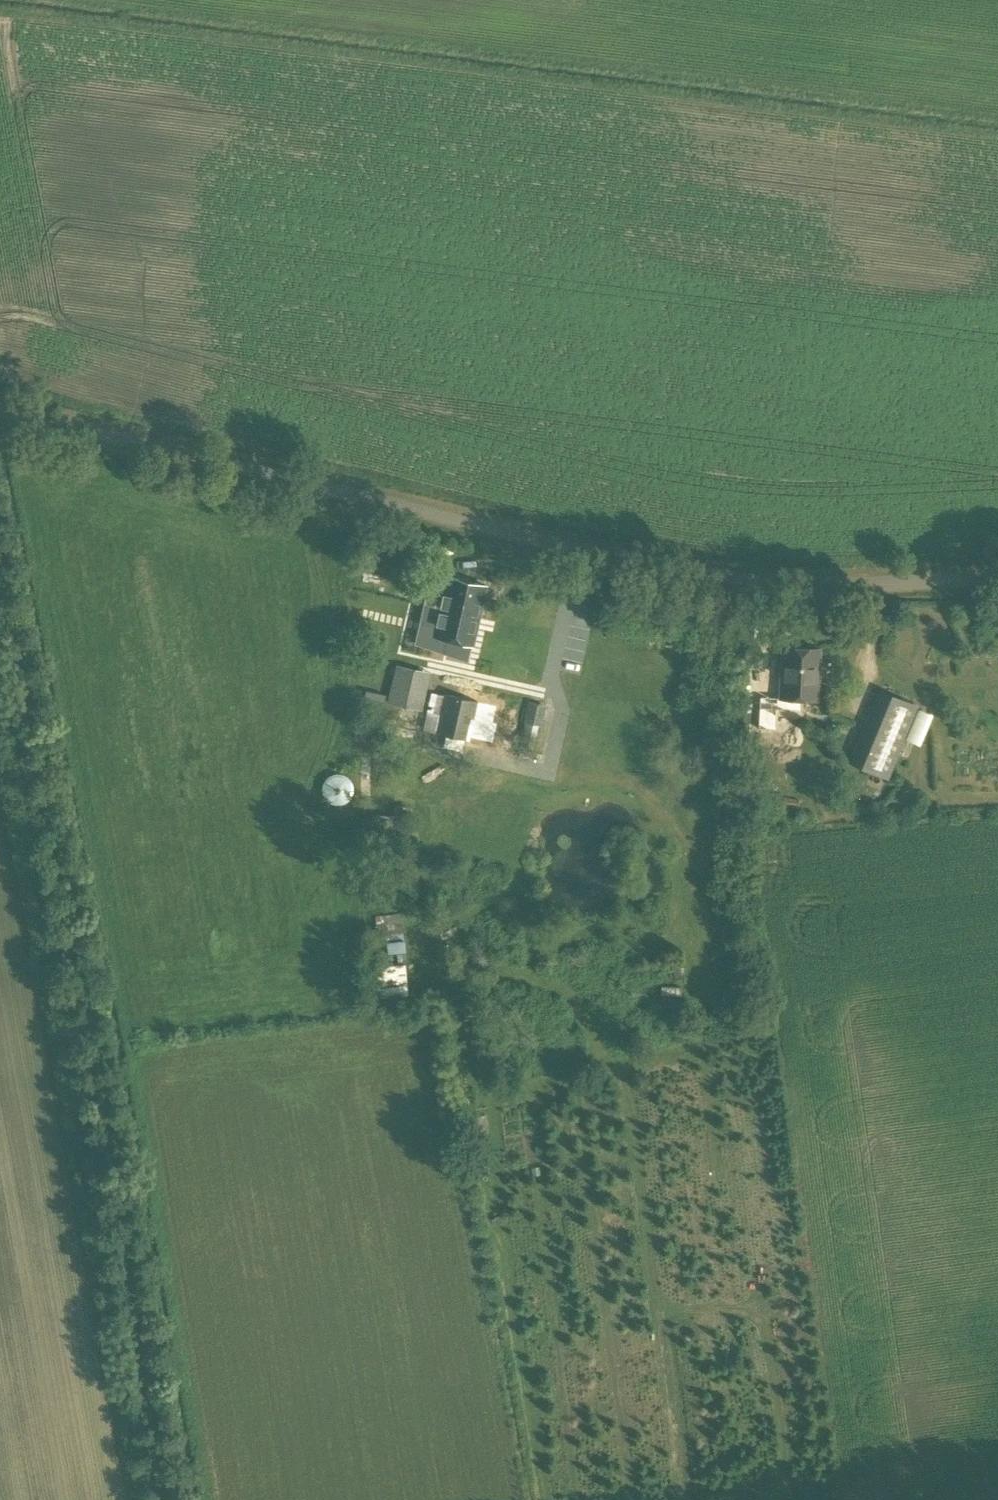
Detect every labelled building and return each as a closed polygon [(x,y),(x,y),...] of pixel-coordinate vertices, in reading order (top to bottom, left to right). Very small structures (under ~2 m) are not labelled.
[(426,606),(423,622),(436,625),(433,636),(447,639),(444,652),(466,660),(470,644),(473,645),(487,585),(447,576),(440,609),(426,606)] [(817,700),(819,649),(782,647),(780,699),(817,700)] [(426,691),(391,683),(387,702),(422,710),(426,691)] [(888,779),(918,705),(878,689),(847,763),(888,779)] [(430,692),(427,705),(441,708),(436,731),(469,739),(469,735),(493,741),(497,724),(492,723),(496,708),(477,703),(477,702),(444,694),(444,695),(430,692)] [(540,725),(545,706),(528,701),(523,721),(540,725)] [(322,787),(322,788),(322,789),(322,790),(323,790),(323,791),(323,792),(323,793),(324,793),(324,794),(324,795),(325,796),(326,797),(326,798),(327,798),(328,799),(329,800),(330,800),(331,801),(332,801),(332,802),(333,802),(334,802),(335,802),(336,802),(337,802),(338,802),(339,802),(340,802),(341,802),(342,801),(343,801),(344,800),(345,800),(346,799),(347,798),(348,798),(348,797),(348,796),(349,796),(349,795),(350,795),(350,794),(350,793),(351,792),(351,791),(351,790),(351,789),(351,788),(351,787),(351,786),(351,785),(351,784),(351,783),(350,782),(350,781),(349,780),(349,779),(348,779),(348,778),(347,778),(347,777),(346,777),(346,776),(345,776),(345,775),(344,775),(343,775),(343,774),(342,774),(341,774),(340,774),(340,773),(339,773),(338,773),(337,773),(336,773),(335,773),(334,773),(333,774),(332,774),(331,774),(330,775),(329,775),(328,776),(327,777),(326,778),(325,779),(325,780),(324,780),(324,781),(323,782),(323,783),(323,784),(323,785),(322,785),(322,786),(322,787)] [(392,841),(392,820),(375,820),(375,840),(392,841)] [(389,922),(388,913),(373,915),(377,936),(404,932),(402,920),(389,922)] [(384,965),(387,994),(409,993),(406,964),(384,965)]
